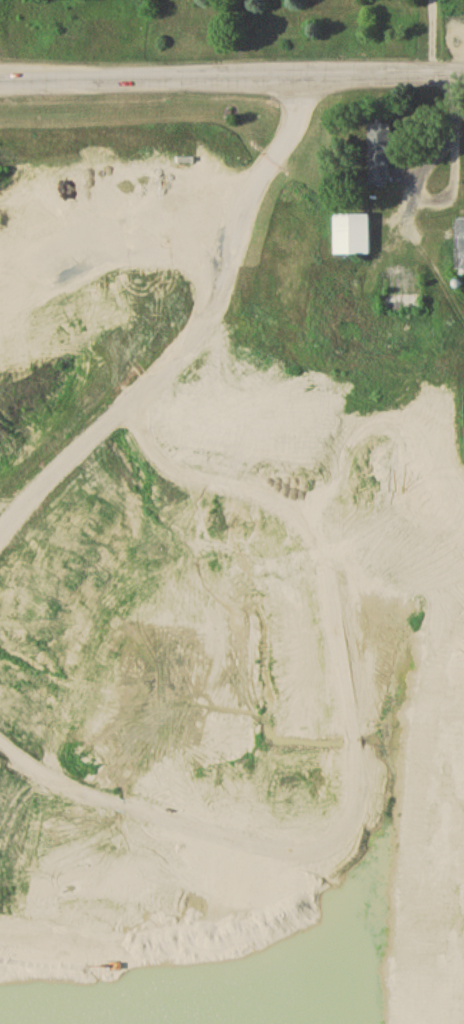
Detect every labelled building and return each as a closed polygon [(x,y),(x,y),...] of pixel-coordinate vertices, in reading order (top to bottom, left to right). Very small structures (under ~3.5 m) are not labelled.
[(392,124),(368,124),(368,187),(392,188),(392,124)] [(372,258),(372,217),(337,217),(337,258),(372,258)]
